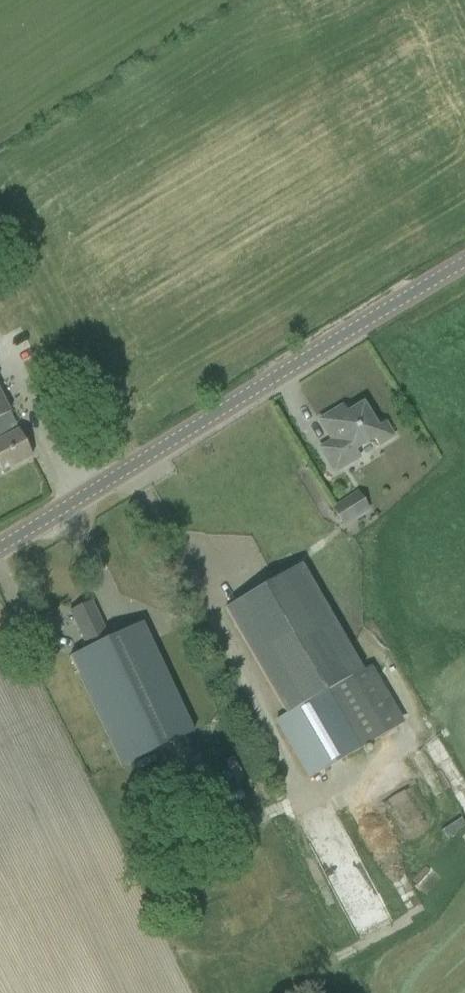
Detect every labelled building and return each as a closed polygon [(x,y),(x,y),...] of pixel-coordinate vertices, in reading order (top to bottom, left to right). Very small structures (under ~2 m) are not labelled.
[(1,473),(32,457),(23,439),(18,431),(10,413),(0,393),(0,470),(1,473)] [(359,457),(355,450),(374,438),(378,446),(393,437),(384,423),(376,427),(363,404),(348,414),(343,406),(319,421),(332,442),(320,449),(334,473),(359,457)] [(327,496),(333,506),(330,508),(342,527),(369,511),(357,491),(341,501),(335,491),(327,496)] [(403,722),(371,666),(363,671),(301,565),(225,609),(287,714),(277,720),(310,777),(403,722)] [(88,648),(70,657),(122,767),(173,743),(194,733),(142,623),(108,639),(91,602),(70,611),(88,648)]
